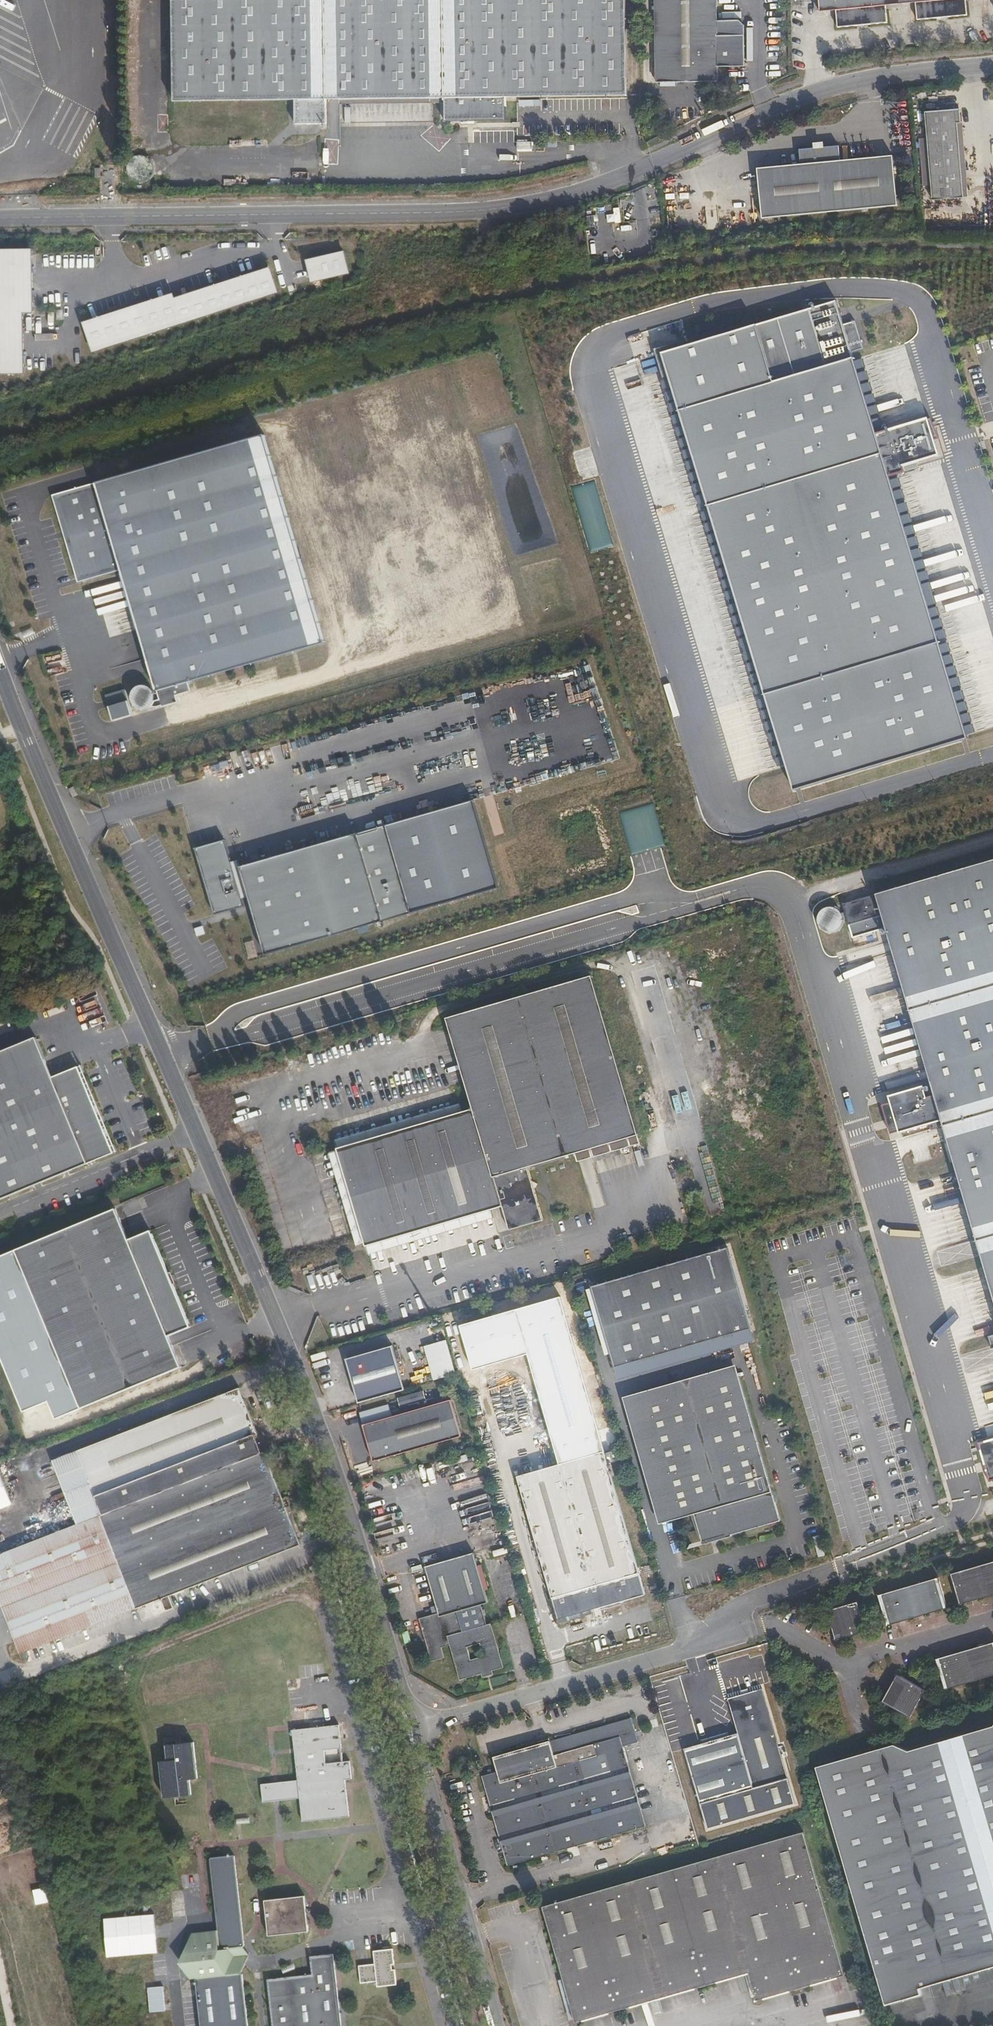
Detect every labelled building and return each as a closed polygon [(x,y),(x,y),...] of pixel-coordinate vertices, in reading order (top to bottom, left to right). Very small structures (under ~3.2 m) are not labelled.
[(173,100),(293,99),(294,124),(326,123),(326,104),(338,104),(338,99),(438,98),(439,102),(444,102),(444,121),(460,120),(477,120),(505,119),(505,96),(626,95),(625,0),(172,0),(173,100)] [(655,83),(717,82),(716,67),(744,66),(743,35),(716,35),(716,0),(655,0),(655,83)] [(818,1),(818,10),(818,11),(834,9),(836,27),(886,22),(885,5),(915,3),(916,20),(966,15),(965,0),(817,0),(818,1)] [(284,114),(284,104),(269,105),(269,114),(284,114)] [(931,201),(963,198),(957,124),(960,124),(959,109),(924,112),(931,201)] [(957,124),(963,198),(968,198),(964,153),(963,124),(960,124),(957,124)] [(799,164),(756,168),(761,218),(895,206),(891,156),(839,161),(837,146),(797,149),(799,164)] [(143,154),(139,154),(132,156),(128,161),(126,166),(126,172),(128,176),(133,181),(139,183),(144,182),(149,179),(153,175),(155,169),(154,165),(152,159),(148,156),(143,154)] [(477,244),(487,244),(487,236),(477,236),(477,244)] [(31,247),(0,247),(0,373),(23,372),(22,311),(32,311),(31,247)] [(343,252),(306,261),(311,281),(348,273),(343,252)] [(172,294),(83,323),(92,351),(276,292),(269,269),(173,299),(172,294)] [(837,302),(662,355),(765,695),(940,643),(890,477),(905,472),(903,467),(939,456),(928,418),(877,434),(852,352),(864,349),(856,322),(844,325),(837,302)] [(919,404),(903,348),(884,353),(887,363),(895,361),(904,393),(898,394),(902,409),(919,404)] [(189,685),(326,646),(266,438),(98,486),(99,490),(59,501),(82,581),(122,569),(160,703),(155,704),(156,702),(156,699),(155,697),(154,694),(151,691),(147,689),(143,688),(141,689),(137,690),(135,693),(134,695),(132,697),(132,701),(133,705),(135,708),(138,710),(141,712),(145,712),(148,711),(151,710),(157,710),(162,709),(162,710),(179,705),(177,698),(192,694),(189,685)] [(940,643),(765,695),(792,791),(968,739),(940,643)] [(126,692),(106,698),(114,724),(134,718),(126,692)] [(473,802),(242,870),(251,899),(268,957),(499,889),(473,802)] [(227,843),(197,851),(216,918),(246,909),(244,901),(233,865),(227,843)] [(842,904),(845,912),(847,919),(853,938),(886,928),(933,1091),(925,1093),(923,1085),(888,1096),(890,1102),(882,1105),(891,1134),(899,1131),(899,1133),(942,1120),(992,1297),(992,860),(842,904)] [(240,863),(233,865),(244,901),(251,899),(242,870),(240,863)] [(824,930),(828,931),(832,931),(836,930),(839,928),(842,924),(843,920),(847,919),(845,912),(841,913),(840,912),(837,909),(833,907),(829,907),(825,908),(822,910),(820,913),(818,916),(818,920),(819,923),(821,927),(824,930)] [(205,929),(197,931),(199,939),(207,937),(205,929)] [(473,1109),(463,1112),(336,1148),(337,1149),(365,1244),(365,1245),(492,1209),(502,1206),(509,1229),(544,1219),(528,1166),(575,1153),(638,1135),(639,1134),(592,976),(447,1018),(473,1109)] [(0,1053),(0,1199),(119,1153),(85,1066),(56,1077),(40,1037),(0,1053)] [(336,1148),(463,1112),(460,1103),(333,1140),(336,1148)] [(640,1142),(638,1135),(575,1153),(577,1160),(640,1142)] [(365,1244),(337,1149),(328,1152),(356,1246),(365,1244)] [(117,1209),(15,1249),(78,1408),(179,1368),(167,1337),(189,1329),(151,1232),(129,1240),(117,1209)] [(494,1217),(492,1209),(365,1245),(368,1254),(494,1217)] [(730,1242),(594,1283),(622,1376),(758,1335),(730,1242)] [(424,1344),(433,1379),(456,1373),(447,1338),(424,1344)] [(345,1359),(358,1403),(404,1390),(392,1346),(345,1359)] [(695,1514),(702,1541),(726,1534),(727,1538),(732,1536),(732,1534),(781,1520),(740,1377),(639,1405),(671,1521),(695,1514)] [(0,1554),(0,1566),(28,1638),(16,1642),(20,1654),(136,1609),(149,1604),(153,1616),(174,1608),(169,1596),(301,1545),(265,1452),(262,1453),(255,1434),(257,1433),(240,1388),(78,1450),(96,1496),(102,1514),(79,1524),(77,1524),(0,1554)] [(415,1391),(399,1397),(402,1406),(418,1400),(415,1391)] [(460,1435),(450,1399),(363,1424),(373,1461),(460,1435)] [(977,1443),(989,1482),(992,1481),(992,1439),(977,1443)] [(606,1450),(610,1463),(611,1463),(617,1461),(612,1448),(606,1450)] [(53,1460),(77,1524),(79,1524),(102,1514),(96,1496),(78,1450),(53,1460)] [(611,1463),(610,1463),(608,1463),(604,1451),(517,1476),(558,1619),(646,1594),(611,1476),(614,1475),(611,1463)] [(12,1504),(0,1473),(0,1509),(12,1504)] [(321,1553),(324,1565),(327,1564),(331,1563),(328,1551),(321,1553)] [(477,1628),(469,1630),(462,1633),(456,1612),(463,1609),(472,1607),(488,1602),(474,1552),(426,1566),(439,1612),(439,1615),(434,1617),(434,1613),(419,1617),(431,1659),(444,1656),(441,1646),(451,1643),(461,1677),(481,1671),(492,1668),(503,1666),(490,1624),(477,1628)] [(949,1573),(958,1605),(992,1594),(992,1561),(949,1573)] [(0,1566),(0,1602),(16,1642),(28,1638),(0,1566)] [(946,1608),(937,1576),(878,1594),(887,1626),(946,1608)] [(857,1600),(826,1609),(835,1641),(867,1631),(857,1600)] [(477,1628),(472,1607),(463,1609),(469,1630),(477,1628)] [(992,1674),(992,1641),(935,1658),(944,1688),(992,1674)] [(925,1687),(898,1673),(882,1701),(910,1716),(925,1687)] [(796,1802),(789,1777),(764,1687),(730,1697),(739,1733),(686,1748),(701,1803),(708,1828),(796,1802)] [(482,1775),(507,1864),(580,1843),(646,1824),(624,1746),(640,1742),(632,1716),(493,1756),(497,1771),(482,1775)] [(929,1985),(926,1977),(992,1958),(992,1724),(909,1749),(894,1742),(817,1765),(887,2007),(923,1997),(920,1987),(929,1985)] [(298,1780),(261,1784),(263,1802),(300,1798),(302,1822),(349,1817),(345,1779),(352,1779),(350,1761),(326,1763),(324,1750),(342,1748),(339,1725),(292,1730),(298,1780)] [(167,1760),(160,1761),(164,1798),(192,1795),(190,1779),(198,1778),(194,1741),(166,1745),(167,1760)] [(755,1995),(756,1997),(844,1971),(803,1831),(544,1905),(575,2017),(605,2008),(689,1984),(744,1969),(748,1968),(750,1970),(745,1972),(745,1973),(752,1997),(755,1995)] [(184,1959),(185,1971),(191,1979),(195,1978),(201,2025),(248,2025),(242,1971),(249,1955),(244,1948),(234,1856),(233,1856),(233,1855),(211,1857),(211,1858),(209,1859),(218,1930),(192,1933),(195,1957),(184,1959)] [(305,1896),(264,1900),(268,1936),(309,1931),(305,1896)] [(154,1915),(104,1919),(107,1957),(157,1953),(154,1915)] [(375,1964),(359,1966),(361,1983),(377,1981),(377,1987),(397,1985),(395,1969),(392,1969),(392,1965),(394,1964),(393,1949),(373,1951),(375,1964)] [(267,1979),(272,2025),(341,2025),(333,1954),(310,1956),(312,1974),(267,1979)] [(929,1985),(992,1966),(992,1958),(926,1977),(929,1985)] [(647,2001),(745,1973),(745,1972),(744,1969),(689,1984),(605,2008),(575,2017),(576,2021),(647,2001)] [(844,1971),(756,1997),(757,2000),(845,1975),(844,1971)] [(163,1987),(148,1988),(151,2013),(166,2011),(163,1987)]
